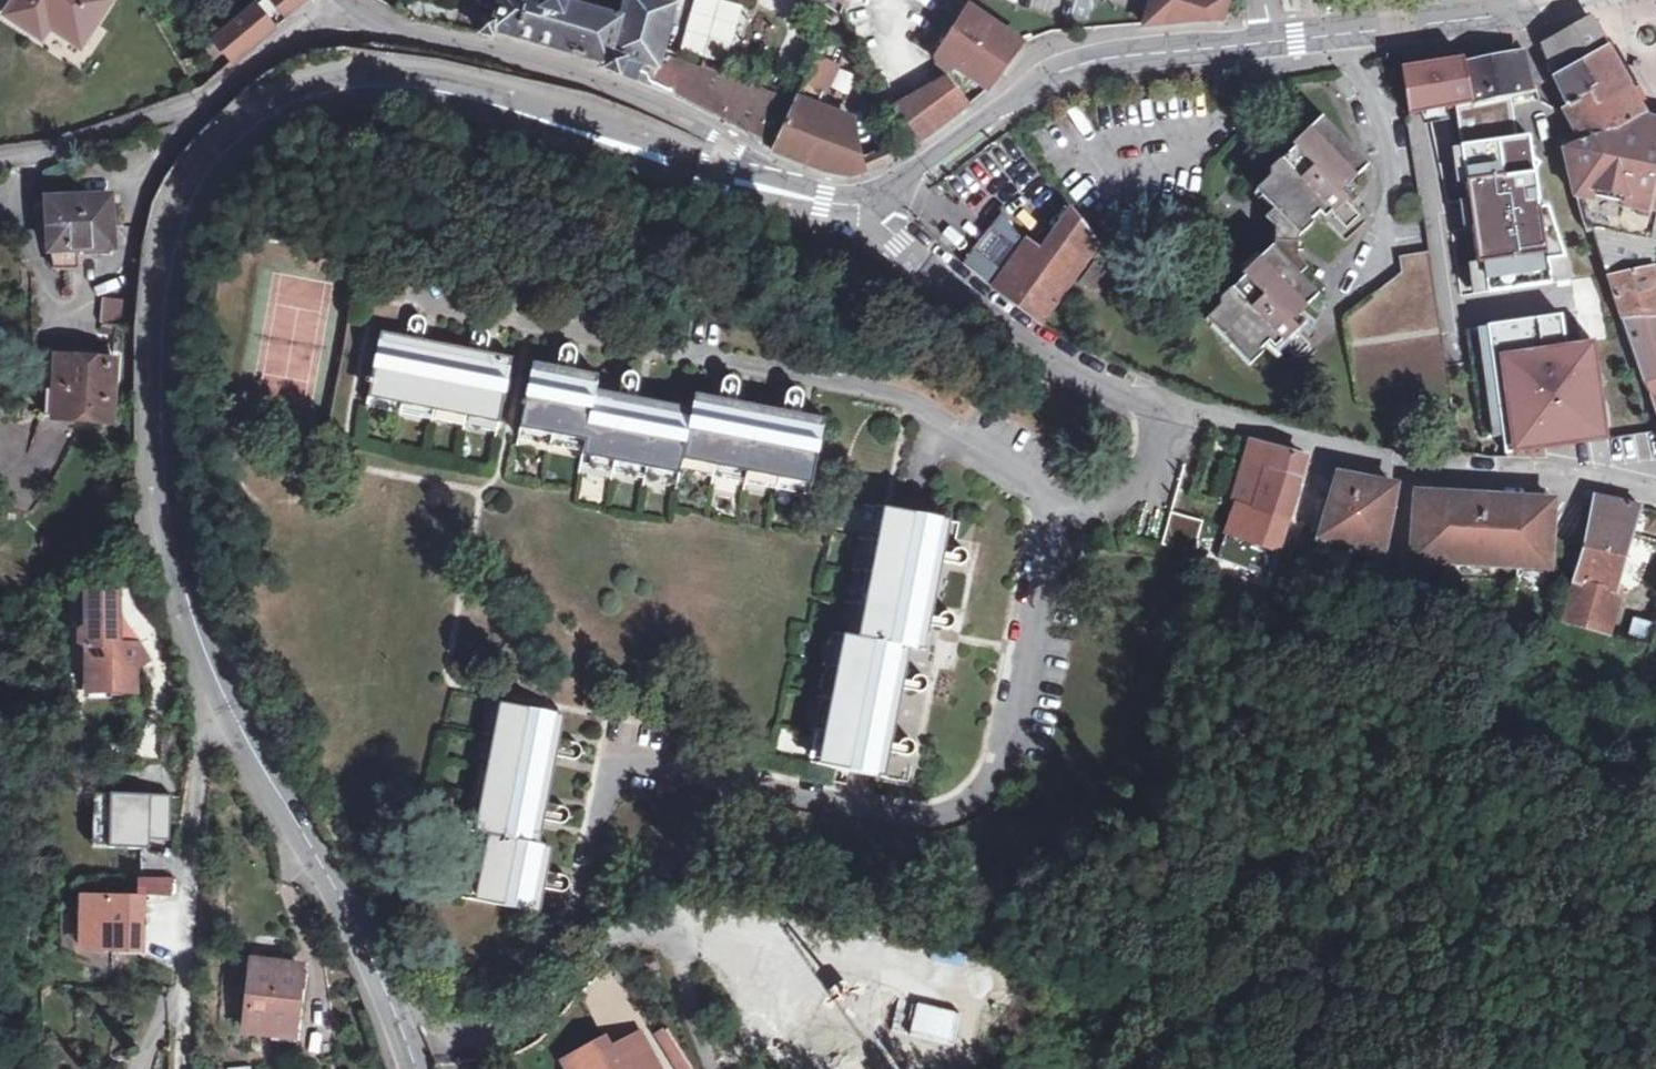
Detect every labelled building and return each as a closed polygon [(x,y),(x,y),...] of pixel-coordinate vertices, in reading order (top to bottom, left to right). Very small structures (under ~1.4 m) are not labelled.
[(109,0),(18,0),(7,16),(33,33),(41,21),(49,27),(80,47),(110,1),(109,0)] [(286,17),(308,0),(271,0),(286,17)] [(621,77),(628,58),(613,54),(622,21),(567,7),(569,0),(543,0),(543,1),(541,0),(508,0),(501,1),(498,0),(470,0),(469,0),(460,31),(494,39),(496,35),(606,66),(605,70),(621,77)] [(683,104),(774,148),(797,102),(661,60),(675,7),(648,0),(628,0),(622,21),(613,54),(628,58),(621,77),(667,96),(683,104)] [(679,51),(728,67),(747,9),(720,0),(696,0),(679,51)] [(1224,22),(1230,0),(1155,0),(1146,28),(1224,22)] [(1003,71),(1023,45),(964,5),(934,56),(933,59),(933,61),(934,65),(934,67),(936,69),(938,71),(942,73),(946,74),(947,74),(950,73),(952,72),(954,71),(956,69),(988,90),(1003,71)] [(274,29),(256,8),(216,42),(234,64),(274,29)] [(1591,19),(1545,45),(1556,76),(1607,48),(1600,35),(1591,19)] [(41,21),(33,33),(41,39),(49,27),(41,21)] [(1607,48),(1556,76),(1569,106),(1588,96),(1595,108),(1629,88),(1607,48)] [(1527,52),(1465,66),(1473,105),(1477,104),(1521,94),(1520,89),(1536,85),(1527,52)] [(1472,105),(1465,66),(1463,62),(1439,67),(1446,111),(1457,108),(1472,105)] [(1446,111),(1439,67),(1401,72),(1408,118),(1446,111)] [(847,98),(858,79),(844,71),(833,90),(847,98)] [(774,150),(827,171),(853,175),(868,170),(865,159),(858,125),(820,111),(829,89),(809,79),(797,102),(774,148),(774,150)] [(896,110),(918,143),(971,104),(951,80),(896,110)] [(1569,106),(1566,108),(1564,109),(1582,143),(1628,126),(1646,117),(1639,105),(1629,88),(1595,108),(1588,96),(1569,106)] [(1545,131),(1546,118),(1537,90),(1521,94),(1477,104),(1480,115),(1493,113),(1499,141),(1545,131)] [(1472,105),(1457,108),(1479,264),(1485,263),(1489,293),(1553,282),(1548,259),(1565,256),(1548,208),(1539,208),(1533,171),(1539,164),(1532,158),(1529,138),(1500,142),(1499,141),(1493,113),(1480,115),(1477,104),(1473,105),(1472,105)] [(1582,143),(1564,150),(1571,180),(1576,199),(1579,199),(1587,230),(1592,230),(1651,240),(1655,215),(1655,121),(1646,117),(1628,126),(1582,143)] [(1220,308),(1206,321),(1250,367),(1263,353),(1261,351),(1276,337),(1297,359),(1311,346),(1299,333),(1290,324),(1319,296),(1300,276),(1308,268),(1297,257),(1298,239),(1313,224),(1312,222),(1326,208),(1346,229),(1360,216),(1350,205),(1340,194),(1368,167),(1321,119),(1308,133),(1313,138),(1299,152),(1296,148),(1282,162),(1287,167),(1273,181),(1270,178),(1256,192),(1274,210),(1265,219),(1275,229),(1274,249),(1272,247),(1258,260),(1264,266),(1249,280),(1246,278),(1232,291),(1237,297),(1223,311),(1220,308)] [(887,150),(865,159),(868,170),(887,162),(887,150)] [(111,205),(111,197),(48,202),(52,270),(78,268),(77,250),(114,247),(112,226),(119,225),(118,205),(111,205)] [(1102,246),(1075,211),(1054,241),(1088,266),(1102,246)] [(1045,326),(1088,266),(1054,241),(1042,257),(1027,246),(1002,214),(977,247),(964,264),(996,290),(1045,326)] [(1652,267),(1655,256),(1651,240),(1592,230),(1602,262),(1606,277),(1652,267)] [(1451,391),(1430,252),(1399,257),(1402,273),(1365,302),(1343,318),(1357,406),(1402,418),(1407,418),(1455,412),(1451,391)] [(1548,259),(1553,282),(1571,280),(1565,256),(1548,259)] [(1112,277),(1095,265),(1082,283),(1099,296),(1112,277)] [(1644,381),(1655,377),(1655,280),(1652,268),(1652,267),(1606,277),(1644,381)] [(131,323),(132,305),(102,304),(101,322),(131,323)] [(409,325),(406,340),(423,343),(426,327),(426,323),(422,319),(419,318),(413,318),(411,320),(409,325)] [(1490,328),(1507,452),(1538,447),(1590,440),(1610,437),(1606,408),(1593,410),(1589,379),(1602,378),(1596,342),(1566,346),(1562,318),(1490,328)] [(474,334),(471,353),(487,356),(490,340),(490,336),(487,331),(485,330),(483,329),(478,330),(474,334)] [(499,424),(511,366),(380,342),(370,399),(499,424)] [(561,353),(558,369),(575,372),(578,356),(578,354),(576,350),(574,348),(569,347),(567,347),(564,349),(561,353)] [(61,417),(65,360),(47,359),(43,416),(61,417)] [(61,417),(109,421),(113,364),(65,360),(61,417)] [(813,487),(825,427),(694,402),(691,417),(595,399),(597,383),(533,370),(521,430),(587,443),(584,458),(680,476),(683,462),(813,487)] [(624,378),(620,397),(636,400),(640,382),(640,380),(637,375),(633,373),(631,373),(628,374),(624,378)] [(1655,400),(1655,377),(1644,381),(1648,388),(1652,399),(1655,400)] [(724,384),(721,401),(737,404),(741,386),(741,384),(740,382),(738,380),(736,379),(733,378),(730,378),(728,379),(725,381),(724,384)] [(1593,410),(1606,408),(1602,378),(1589,379),(1593,410)] [(788,396),(784,414),(801,417),(805,400),(804,398),(804,396),(802,394),(800,392),(797,391),(794,392),(791,393),(789,394),(788,396)] [(1303,457),(1251,443),(1233,500),(1238,502),(1221,556),(1220,558),(1268,574),(1285,521),(1298,478),(1305,458),(1303,457)] [(1384,481),(1338,471),(1318,532),(1384,548),(1397,484),(1396,483),(1384,481)] [(1481,496),(1417,493),(1413,558),(1549,564),(1552,499),(1481,496)] [(1637,508),(1596,499),(1590,523),(1575,583),(1619,597),(1622,587),(1616,586),(1630,536),(1637,508)] [(919,649),(943,520),(884,509),(859,638),(845,636),(820,766),(878,776),(903,646),(919,649)] [(1643,512),(1641,519),(1655,522),(1655,515),(1643,512)] [(1195,555),(1204,522),(1172,514),(1163,546),(1195,555)] [(961,549),(944,546),(941,563),(958,567),(959,567),(961,566),(964,565),(966,563),(967,560),(967,558),(966,554),(965,552),(961,549)] [(1213,554),(1200,598),(1256,615),(1268,574),(1220,558),(1221,556),(1213,554)] [(1619,597),(1575,583),(1564,623),(1609,636),(1619,597)] [(116,593),(85,594),(87,674),(110,674),(110,688),(135,688),(135,661),(144,655),(136,642),(118,643),(116,593)] [(950,613),(932,610),(929,627),(945,630),(947,630),(949,630),(951,629),(954,627),(955,625),(956,623),(956,621),(956,619),(954,616),(952,614),(950,613)] [(1647,647),(1655,625),(1638,620),(1632,643),(1647,647)] [(924,676),(904,673),(901,688),(920,692),(921,692),(923,691),(926,689),(927,687),(928,684),(928,681),(926,678),(924,676)] [(110,674),(87,674),(87,688),(110,688),(110,674)] [(532,845),(558,714),(501,704),(475,834),(488,837),(475,902),(533,912),(545,847),(532,845)] [(910,740),(892,737),(889,753),(907,757),(910,756),(913,755),(914,754),(916,752),(917,748),(916,745),(915,743),(913,741),(910,740)] [(578,744),(559,741),(556,757),(576,761),(577,760),(579,760),(581,758),(582,757),(583,754),(584,752),(583,749),(582,747),(580,745),(578,744)] [(110,847),(112,794),(95,793),(93,846),(110,847)] [(171,795),(112,794),(110,847),(150,848),(150,840),(171,840),(171,795)] [(565,807),(547,804),(543,821),(562,824),(564,824),(566,823),(568,821),(570,819),(570,817),(570,813),(569,811),(567,808),(565,807)] [(566,877),(547,873),(544,889),(563,893),(564,893),(566,892),(568,891),(570,889),(571,887),(571,885),(571,883),(570,881),(569,879),(568,878),(566,877)] [(84,899),(82,948),(143,950),(144,900),(84,899)] [(301,969),(302,966),(254,961),(245,1033),(293,1039),(299,991),(306,991),(308,970),(301,969)] [(915,1001),(909,1030),(953,1039),(959,1011),(915,1001)] [(639,1032),(610,1049),(609,1046),(596,1054),(591,1045),(562,1061),(566,1068),(659,1068),(639,1032)] [(213,1060),(197,1060),(197,1068),(216,1068),(213,1060)]
